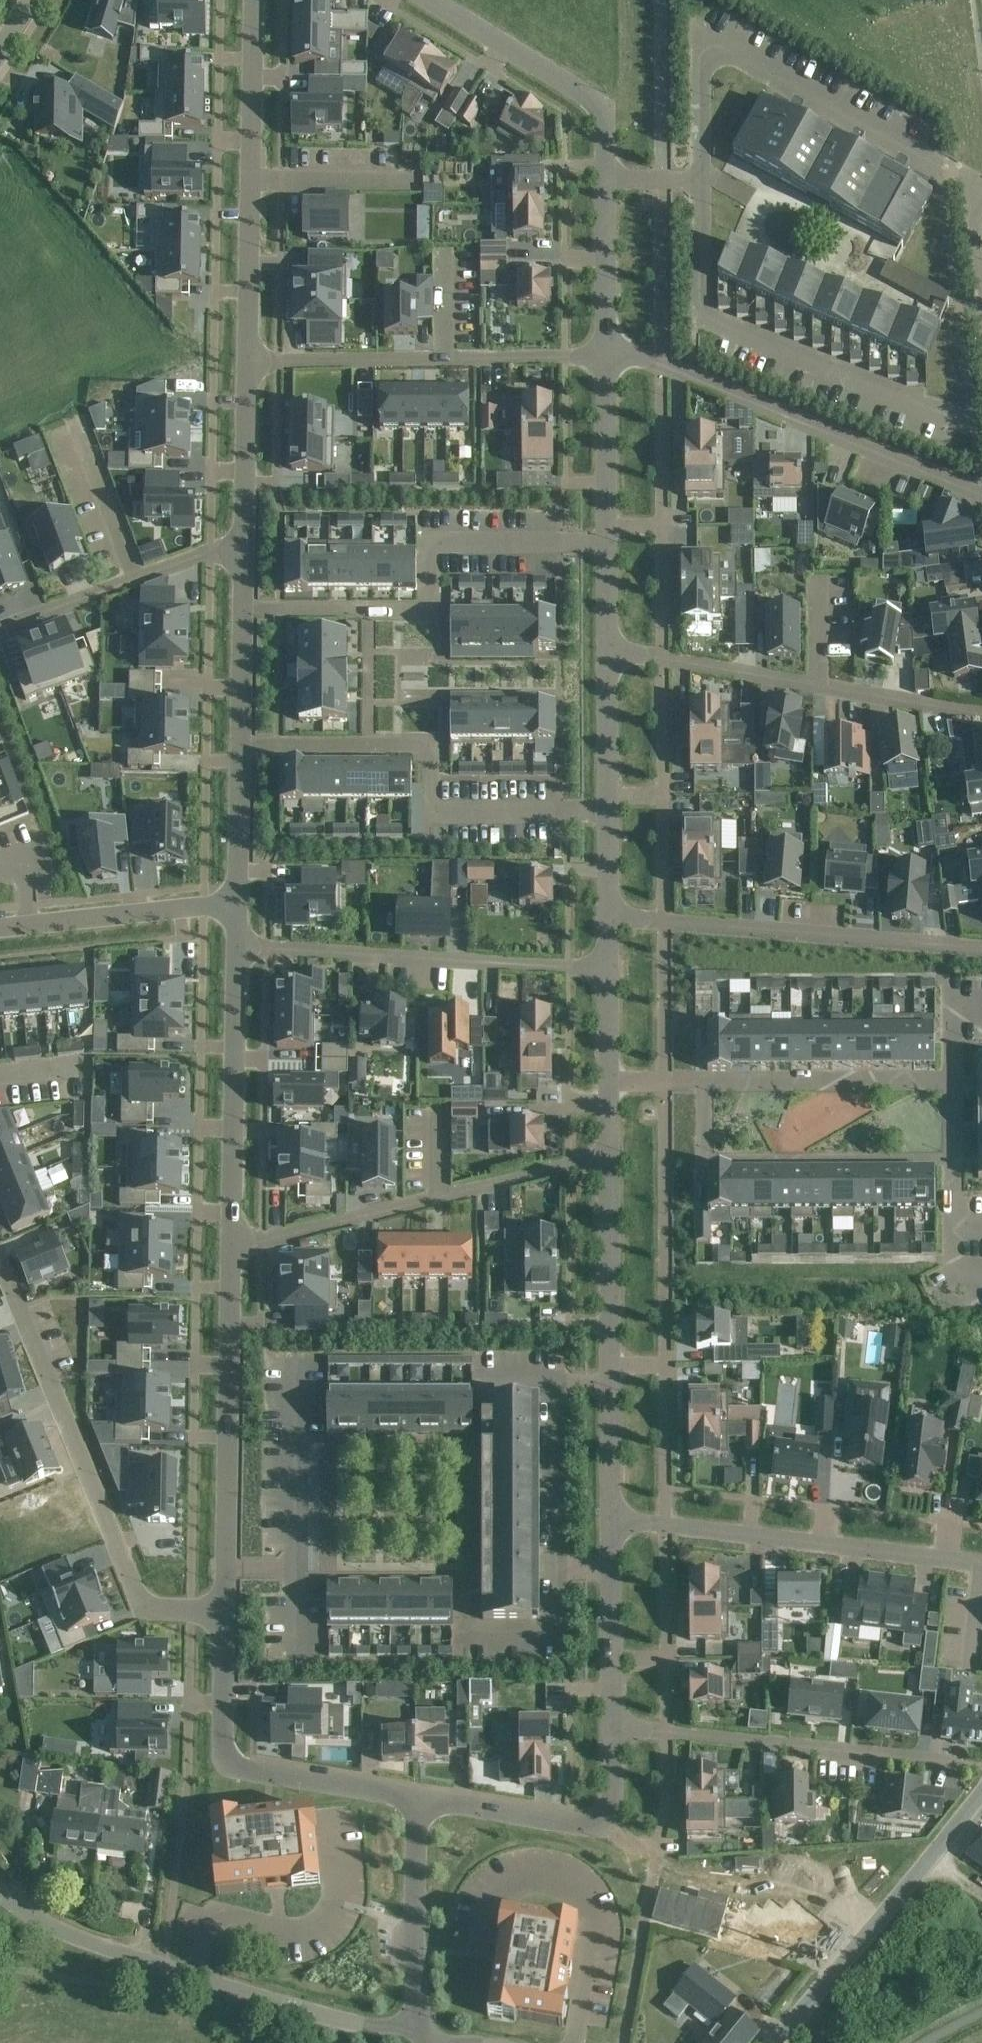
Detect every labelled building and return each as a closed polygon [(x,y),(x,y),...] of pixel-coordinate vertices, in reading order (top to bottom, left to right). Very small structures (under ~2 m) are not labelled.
[(135,30),(139,0),(96,0),(95,3),(99,4),(92,29),(97,31),(113,35),(112,40),(114,41),(118,26),(120,26),(120,25),(119,24),(125,2),(137,5),(133,30),(135,30)] [(205,36),(205,25),(204,25),(204,3),(191,3),(191,0),(160,0),(160,2),(151,2),(150,28),(186,29),(185,36),(201,36),(201,35),(205,36)] [(328,32),(368,33),(368,14),(348,13),(348,16),(328,16),(329,0),(296,0),(296,25),(296,32),(328,32)] [(328,32),(296,32),(296,34),(294,34),(294,44),(296,45),(295,62),(327,63),(328,32)] [(428,54),(400,37),(398,40),(384,32),(374,49),(377,51),(376,53),(374,57),(384,63),(387,65),(382,72),(408,87),(428,54)] [(132,49),(130,63),(141,63),(141,49),(132,49)] [(156,94),(202,95),(203,64),(166,64),(167,50),(141,49),(141,63),(159,64),(159,93),(156,93),(156,94)] [(428,54),(408,87),(434,103),(438,96),(441,98),(457,72),(428,54)] [(341,78),(367,78),(367,65),(360,65),(341,64),(341,78)] [(108,74),(100,88),(110,94),(118,80),(108,74)] [(124,104),(77,76),(65,95),(57,91),(37,90),(37,88),(36,88),(35,136),(36,136),(36,134),(70,134),(70,112),(84,113),(115,131),(124,104)] [(294,135),(315,136),(315,129),(341,129),(342,83),(311,82),(311,103),(295,102),(294,125),(293,125),(293,135),(294,135)] [(470,98),(456,89),(443,110),(458,119),(470,98)] [(156,94),(155,125),(139,125),(139,139),(165,139),(165,125),(201,126),(202,108),(203,108),(203,98),(202,98),(202,95),(156,94)] [(829,206),(903,247),(932,195),(924,190),(929,181),(774,96),(769,105),(761,101),(732,153),(807,194),(829,206)] [(471,126),(483,106),(470,98),(458,119),(471,126)] [(496,134),(511,143),(544,143),(544,115),(518,99),(496,134)] [(384,133),(384,145),(400,146),(401,134),(384,133)] [(112,139),(112,151),(129,151),(129,139),(112,139)] [(185,170),(186,149),(146,149),(145,196),(201,197),(201,171),(185,170)] [(453,158),(453,176),(472,176),(472,158),(453,158)] [(505,191),(495,191),(495,201),(506,201),(506,205),(545,205),(544,171),(544,158),(505,158),(505,191)] [(348,241),(349,194),(327,193),(327,204),(305,204),(304,236),(308,236),(308,240),(348,241)] [(545,205),(506,205),(506,235),(514,235),(514,238),(545,238),(545,205)] [(163,207),(137,207),(137,221),(153,221),(152,252),(198,252),(199,221),(163,221),(163,207)] [(417,208),(417,242),(430,242),(430,208),(417,208)] [(750,250),(731,242),(717,276),(737,284),(750,250)] [(507,244),(481,244),(481,259),(507,259),(507,244)] [(756,291),(769,258),(750,250),(737,284),(756,291)] [(152,252),(157,253),(156,295),(182,296),(182,283),(198,283),(198,252),(152,252)] [(295,288),(295,298),(341,298),(341,253),(311,252),(310,273),(296,273),(295,278),(294,278),(294,288),(295,288)] [(775,299),(788,266),(769,258),(756,291),(775,299)] [(481,259),(481,274),(507,274),(507,259),(481,259)] [(794,307),(807,273),(788,266),(775,299),(794,307)] [(812,314),(826,281),(807,273),(794,307),(812,314)] [(510,276),(510,304),(518,304),(518,307),(551,307),(551,276),(510,276)] [(385,293),(385,334),(417,334),(417,320),(433,320),(433,278),(417,278),(417,293),(385,293)] [(831,322),(845,289),(826,281),(812,314),(831,322)] [(850,330),(864,296),(845,289),(831,322),(850,330)] [(869,337),(883,304),(864,296),(850,330),(869,337)] [(295,311),(294,311),(293,322),(295,322),(295,323),(309,323),(309,344),(340,344),(341,298),(295,298),(295,311)] [(718,300),(719,309),(730,309),(730,300),(718,300)] [(888,345),(902,312),(883,304),(869,337),(888,345)] [(737,308),(737,317),(748,317),(748,308),(737,308)] [(888,345),(907,353),(921,319),(902,312),(888,345)] [(756,315),(756,324),(767,324),(767,315),(756,315)] [(926,361),(927,361),(940,327),(921,319),(907,353),(926,361)] [(775,323),(775,332),(786,332),(786,323),(775,323)] [(794,331),(794,340),(805,340),(805,331),(794,331)] [(813,338),(813,347),(819,347),(824,347),(824,338),(813,338)] [(832,346),(832,355),(843,355),(843,346),(832,346)] [(862,353),(850,354),(851,363),(856,363),(858,363),(862,363),(862,353)] [(869,361),(869,370),(875,370),(881,370),(881,361),(869,361)] [(899,369),(888,369),(888,378),(899,378),(899,369)] [(918,376),(907,376),(907,385),(918,385),(918,376)] [(403,389),(380,389),(380,430),(403,430),(403,389)] [(424,389),(403,389),(403,430),(425,430),(424,389)] [(446,389),(424,389),(425,430),(446,430),(446,389)] [(446,430),(469,430),(469,389),(446,389),(446,430)] [(374,393),(359,393),(359,419),(374,419),(374,393)] [(189,433),(189,409),(166,409),(166,396),(137,395),(136,432),(189,433)] [(514,402),(514,433),(553,432),(553,399),(522,399),(522,402),(514,402)] [(106,403),(89,410),(97,430),(106,431),(106,403)] [(753,413),(739,407),(740,429),(753,429),(753,413)] [(291,426),(291,436),(292,436),(292,439),(334,440),(335,416),(335,409),(334,409),(293,408),(293,426),(291,426)] [(481,409),(481,432),(497,432),(497,408),(481,409)] [(716,431),(685,431),(685,436),(686,464),(724,464),(724,465),(750,465),(753,465),(753,463),(753,455),(753,434),(748,434),(724,434),(719,434),(716,434),(716,433),(716,431)] [(136,432),(136,433),(146,433),(145,454),(129,454),(129,470),(155,470),(155,456),(188,457),(188,447),(190,447),(190,437),(189,436),(189,433),(136,432)] [(514,433),(515,463),(523,463),(523,466),(554,466),(553,432),(514,433)] [(27,457),(33,481),(52,476),(43,436),(12,443),(16,460),(27,457)] [(292,439),(292,470),(325,471),(334,471),(334,440),(292,439)] [(770,463),(753,463),(753,465),(754,500),(761,500),(773,500),(801,500),(801,459),(770,459),(770,463)] [(724,464),(686,464),(686,497),(716,497),(716,494),(724,494),(724,465),(724,464)] [(827,466),(815,465),(815,473),(827,475),(827,466)] [(148,475),(147,522),(173,522),(173,529),(193,530),(194,497),(178,496),(178,476),(148,475)] [(390,475),(390,485),(403,485),(403,475),(390,475)] [(416,475),(403,475),(403,485),(416,485),(416,475)] [(446,485),(446,475),(433,475),(433,485),(446,485)] [(459,485),(459,475),(446,475),(446,485),(459,485)] [(497,476),(497,491),(523,491),(523,476),(497,476)] [(326,477),(326,491),(352,491),(351,477),(326,477)] [(819,488),(818,487),(818,532),(818,533),(823,535),(857,549),(862,535),(872,539),(878,523),(878,511),(873,509),(874,506),(841,493),(839,496),(819,488)] [(923,529),(926,552),(898,556),(900,573),(910,572),(939,568),(938,556),(973,551),(972,544),(970,523),(961,524),(965,515),(964,514),(940,505),(939,504),(929,529),(923,529)] [(78,540),(79,541),(82,539),(72,511),(33,526),(50,571),(62,567),(62,566),(81,559),(75,542),(78,540)] [(753,512),(741,512),(741,526),(753,526),(753,512)] [(0,514),(0,594),(26,584),(8,535),(8,536),(0,514)] [(308,517),(294,517),(294,527),(308,527),(308,517)] [(320,517),(308,517),(308,527),(321,527),(320,517)] [(351,517),(338,517),(338,527),(351,527),(351,517)] [(364,517),(351,517),(351,527),(364,527),(364,517)] [(394,517),(381,517),(381,527),(394,527),(394,517)] [(407,517),(394,517),(394,527),(407,527),(407,517)] [(814,550),(813,524),(797,525),(797,550),(814,550)] [(732,526),(732,538),(745,538),(745,546),(753,546),(753,526),(741,526),(732,526)] [(308,542),(285,542),(285,585),(285,586),(285,592),(295,592),(308,592),(308,590),(308,553),(308,542)] [(351,544),(329,544),(329,553),(329,590),(351,590),(351,544)] [(372,544),(351,544),(351,590),(372,590),(372,549),(372,544)] [(152,563),(146,546),(138,549),(145,566),(152,563)] [(372,549),(372,590),(385,590),(394,590),(394,553),(394,549),(373,549),(372,549)] [(755,552),(755,572),(767,572),(767,552),(755,552)] [(308,553),(308,590),(329,590),(329,553),(308,553)] [(416,590),(416,553),(394,553),(394,590),(416,590)] [(682,588),(736,587),(736,575),(721,575),(721,557),(713,557),(713,554),(682,554),(682,588)] [(883,561),(861,561),(861,573),(883,573),(883,561)] [(963,565),(942,568),(945,590),(966,587),(963,565)] [(472,579),(459,579),(459,589),(472,589),(472,579)] [(485,579),(472,579),(472,589),(485,589),(485,579)] [(513,579),(500,579),(500,589),(513,589),(513,579)] [(526,589),(526,579),(513,579),(513,589),(526,589)] [(534,579),(534,589),(547,589),(547,579),(534,579)] [(682,588),(682,621),(713,621),(713,618),(721,618),(721,600),(737,600),(736,587),(682,588)] [(133,635),(188,636),(188,623),(189,623),(189,612),(185,612),(173,612),(173,591),(143,591),(143,604),(133,604),(133,635)] [(935,639),(977,634),(973,607),(969,607),(968,597),(941,601),(943,611),(932,612),(935,639)] [(493,604),(472,604),(472,608),(472,638),(472,650),(476,650),(493,650),(493,608),(493,604)] [(740,619),(753,619),(753,604),(740,604),(740,619)] [(472,638),(472,608),(471,608),(451,608),(451,650),(472,650),(472,638)] [(513,613),(513,608),(495,608),(493,608),(493,650),(513,650),(513,613)] [(556,608),(533,608),(533,613),(533,650),(556,650),(556,608)] [(768,608),(769,656),(798,656),(798,608),(768,608)] [(914,653),(912,616),(910,616),(910,618),(901,618),(902,617),(899,616),(899,618),(876,614),(875,614),(876,612),(873,612),(871,624),(866,623),(866,622),(864,621),(860,644),(862,645),(862,644),(868,645),(865,660),(867,660),(868,659),(891,663),(891,664),(893,665),(896,650),(898,650),(898,654),(901,654),(901,652),(912,652),(912,653),(914,653)] [(533,650),(533,613),(513,613),(513,650),(533,650)] [(66,627),(42,636),(61,687),(97,674),(88,650),(76,655),(66,627)] [(299,633),(299,663),(323,663),(323,633),(299,633)] [(346,663),(346,633),(323,633),(323,663),(346,663)] [(935,640),(943,639),(948,676),(954,675),(955,678),(981,675),(981,672),(977,635),(977,634),(935,639),(935,640)] [(133,635),(132,637),(142,637),(141,668),(172,668),(172,662),(187,662),(187,656),(188,656),(189,646),(187,646),(188,636),(133,635)] [(42,636),(19,645),(29,672),(17,676),(26,701),(61,687),(42,636)] [(298,665),(298,689),(299,689),(299,691),(323,691),(323,663),(299,663),(299,665),(298,665)] [(346,689),(348,689),(348,665),(347,665),(346,663),(323,663),(323,691),(346,691),(346,689)] [(155,687),(156,674),(130,673),(130,686),(155,687)] [(929,673),(915,673),(916,693),(930,693),(929,673)] [(130,686),(129,701),(155,701),(155,687),(130,686)] [(299,722),(323,721),(323,691),(299,691),(299,712),(299,722)] [(346,691),(323,691),(323,721),(340,721),(340,722),(346,721),(347,711),(346,711),(346,697),(346,691)] [(775,700),(773,714),(772,713),(767,737),(769,737),(766,752),(790,756),(793,741),(798,742),(802,719),(797,718),(799,704),(775,700)] [(472,704),(451,704),(451,746),(472,746),(472,704)] [(493,704),(472,704),(472,746),(493,746),(493,741),(493,704)] [(493,704),(493,741),(513,741),(513,704),(493,704)] [(533,741),(533,704),(513,704),(513,741),(513,746),(533,746),(533,741)] [(533,704),(533,741),(556,741),(556,704),(533,704)] [(729,737),(729,707),(721,707),(721,704),(690,704),(691,737),(721,737),(729,737)] [(188,730),(188,707),(136,706),(136,729),(188,730)] [(754,707),(741,707),(741,737),(754,737),(754,707)] [(887,766),(888,778),(917,775),(916,763),(917,763),(913,723),(881,726),(885,766),(887,766)] [(980,779),(981,779),(981,738),(979,738),(977,728),(948,723),(950,740),(963,742),(966,763),(978,761),(980,779)] [(136,729),(135,731),(140,731),(140,752),(129,752),(128,766),(154,767),(154,754),(187,755),(187,744),(189,744),(189,735),(188,734),(188,730),(136,729)] [(825,732),(825,776),(870,775),(870,735),(862,735),(862,731),(825,732)] [(722,770),(721,737),(691,737),(691,770),(722,770)] [(4,776),(13,772),(9,760),(0,763),(0,765),(4,776)] [(280,762),(280,802),(303,802),(303,763),(280,762)] [(304,763),(303,763),(303,811),(325,811),(325,801),(325,764),(304,764),(304,763)] [(346,801),(346,764),(325,764),(325,801),(346,801)] [(368,801),(368,764),(346,764),(346,801),(368,801)] [(389,801),(389,764),(368,764),(368,801),(389,801)] [(412,787),(412,764),(389,764),(389,801),(412,801),(412,796),(412,787)] [(108,765),(108,781),(122,781),(120,766),(108,765)] [(472,765),(459,765),(459,775),(472,775),(472,765)] [(485,765),(472,765),(472,775),(485,775),(485,765)] [(513,765),(500,765),(500,775),(513,775),(513,765)] [(526,765),(513,765),(513,775),(526,775),(526,765)] [(547,765),(534,765),(534,775),(547,775),(547,765)] [(756,794),(770,794),(770,767),(756,767),(756,794)] [(4,776),(9,788),(18,785),(13,772),(4,776)] [(980,779),(967,780),(970,808),(971,808),(972,817),(981,816),(981,779),(980,779)] [(412,796),(423,796),(423,787),(412,787),(412,796)] [(828,787),(814,787),(814,809),(828,809),(828,787)] [(10,792),(14,804),(24,801),(19,788),(10,792)] [(840,795),(851,801),(851,789),(840,795)] [(755,807),(771,807),(771,795),(755,795),(755,807)] [(412,804),(423,804),(423,796),(412,796),(412,801),(412,804)] [(871,796),(871,816),(876,816),(885,816),(885,815),(885,796),(871,796)] [(148,814),(134,814),(133,844),(154,845),(154,861),(186,861),(187,840),(180,840),(181,805),(148,804),(148,814)] [(412,812),(423,812),(423,804),(412,804),(412,812)] [(412,820),(423,820),(423,812),(412,812),(412,820)] [(876,816),(876,828),(893,826),(893,820),(887,815),(885,815),(885,816),(876,816)] [(932,819),(935,839),(948,837),(946,817),(932,819)] [(126,818),(77,823),(79,850),(90,849),(91,858),(93,877),(103,876),(103,879),(118,877),(115,848),(129,847),(126,818)] [(412,829),(423,829),(423,820),(412,820),(412,829)] [(722,853),(722,823),(714,823),(714,820),(683,820),(683,853),(722,853)] [(919,848),(935,846),(935,839),(932,822),(916,825),(919,848)] [(303,827),(290,827),(290,837),(303,837),(303,827)] [(316,827),(303,827),(303,837),(316,837),(316,827)] [(346,827),(333,827),(333,837),(346,837),(346,827)] [(346,827),(346,837),(359,837),(359,827),(346,827)] [(376,827),(376,837),(389,837),(389,827),(376,827)] [(402,827),(389,827),(389,837),(402,837),(402,827)] [(412,829),(412,837),(423,837),(423,829),(412,829)] [(798,889),(802,837),(770,835),(766,886),(798,889)] [(935,846),(936,853),(956,850),(955,836),(948,837),(935,839),(935,846)] [(755,852),(755,841),(739,841),(739,853),(755,852)] [(866,858),(866,849),(831,846),(827,891),(863,894),(863,890),(876,891),(877,892),(878,892),(877,858),(875,858),(875,859),(866,858)] [(739,853),(739,877),(755,876),(755,852),(739,853)] [(683,853),(683,886),(714,886),(714,883),(722,883),(722,853),(683,853)] [(979,885),(981,884),(981,857),(969,858),(970,866),(960,868),(963,888),(979,886),(979,885)] [(342,863),(342,875),(366,875),(366,863),(342,863)] [(400,936),(447,939),(448,909),(451,909),(452,889),(450,889),(450,863),(433,863),(431,908),(402,906),(400,936)] [(450,863),(450,889),(452,889),(467,889),(467,863),(450,863)] [(468,863),(469,880),(495,880),(495,863),(468,863)] [(924,868),(898,866),(897,882),(890,882),(889,902),(895,903),(894,919),(919,921),(921,905),(927,905),(929,885),(922,884),(924,868)] [(287,916),(287,926),(290,926),(291,926),(309,926),(309,919),(341,919),(341,888),(341,886),(335,886),(335,872),(333,872),(329,872),(304,872),(304,893),(288,893),(288,916),(287,916)] [(553,875),(512,875),(512,903),(520,903),(520,906),(553,906),(553,875)] [(954,889),(941,891),(944,913),(958,912),(954,889)] [(132,1008),(183,1009),(183,995),(184,995),(184,984),(180,984),(168,984),(169,963),(133,962),(132,1008)] [(327,966),(307,966),(307,979),(282,979),(282,1010),(314,1010),(314,992),(327,992),(327,966)] [(62,972),(67,1012),(89,1009),(85,969),(62,972)] [(41,974),(45,1014),(67,1012),(62,972),(41,974)] [(340,986),(350,986),(350,973),(340,973),(340,986)] [(730,974),(730,982),(744,982),(744,973),(730,974)] [(19,976),(24,1016),(45,1014),(41,974),(19,976)] [(716,974),(716,982),(730,982),(730,974),(716,974)] [(19,976),(0,978),(0,999),(2,1019),(24,1016),(19,976)] [(757,981),(757,990),(771,990),(771,981),(757,981)] [(771,981),(771,990),(785,990),(785,981),(771,981)] [(798,981),(798,990),(812,990),(812,981),(798,981)] [(812,981),(812,990),(826,990),(826,981),(812,981)] [(838,981),(838,990),(852,990),(852,981),(838,981)] [(852,981),(852,990),(867,990),(866,981),(852,981)] [(879,981),(879,990),(893,990),(893,981),(879,981)] [(893,981),(893,990),(907,990),(907,981),(893,981)] [(921,981),(921,990),(935,990),(935,981),(921,981)] [(94,995),(94,1004),(108,1004),(108,995),(94,995)] [(374,1040),(373,1047),(403,1048),(406,1005),(402,1004),(402,1001),(390,1000),(390,1003),(376,1003),(376,1010),(363,1009),(363,1014),(361,1039),(374,1040)] [(183,1009),(132,1008),(132,1038),(132,1039),(149,1040),(167,1040),(167,1034),(182,1034),(182,1028),(184,1028),(184,1018),(182,1018),(183,1009)] [(445,1012),(445,1008),(444,1008),(444,1027),(432,1027),(432,1025),(430,1025),(430,1065),(432,1065),(432,1062),(455,1062),(455,1065),(456,1065),(456,1049),(468,1048),(468,1051),(470,1051),(469,1010),(468,1010),(468,1012),(462,1012),(462,1010),(455,1010),(455,1012),(445,1012)] [(282,1010),(282,1020),(280,1020),(280,1030),(282,1030),(281,1041),(313,1041),(314,1010),(282,1010)] [(513,1015),(513,1045),(552,1045),(552,1012),(521,1012),(521,1015),(513,1015)] [(812,1063),(832,1063),(832,1017),(831,1017),(831,1027),(812,1027),(812,1063)] [(832,1063),(853,1063),(853,1017),(832,1017),(832,1063)] [(853,1063),(873,1062),(873,1017),(872,1017),(872,1027),(853,1027),(853,1017),(853,1063)] [(873,1062),(894,1062),(893,1017),(873,1017),(873,1062)] [(894,1062),(914,1062),(914,1017),(893,1017),(894,1062)] [(914,1062),(935,1062),(935,1017),(914,1017),(914,1062)] [(730,1018),(729,1018),(729,1027),(708,1028),(708,1071),(730,1071),(730,1028),(730,1018)] [(751,1018),(730,1018),(730,1028),(730,1071),(731,1071),(731,1063),(751,1063),(751,1027),(751,1018)] [(751,1063),(771,1063),(771,1027),(771,1018),(751,1018),(751,1027),(751,1063)] [(771,1063),(792,1063),(791,1027),(772,1027),(772,1018),(771,1018),(771,1027),(771,1063)] [(484,1020),(484,1045),(497,1045),(497,1020),(484,1020)] [(812,1063),(812,1027),(791,1027),(792,1063),(812,1063)] [(132,1039),(132,1038),(118,1037),(118,1038),(117,1052),(149,1053),(149,1040),(132,1039)] [(94,1042),(94,1052),(107,1052),(108,1043),(94,1042)] [(84,1054),(83,1044),(70,1045),(71,1055),(84,1054)] [(57,1046),(58,1056),(71,1055),(70,1045),(57,1046)] [(323,1045),(323,1059),(332,1059),(349,1059),(349,1045),(323,1045)] [(521,1092),(538,1092),(538,1079),(552,1078),(552,1045),(513,1045),(513,1075),(521,1075),(521,1079),(521,1092)] [(41,1058),(40,1048),(27,1050),(28,1060),(41,1058)] [(14,1051),(15,1061),(28,1060),(27,1050),(14,1051)] [(323,1059),(323,1072),(349,1073),(349,1059),(332,1059),(323,1059)] [(351,1063),(351,1085),(365,1085),(365,1063),(351,1063)] [(122,1104),(148,1104),(162,1105),(162,1098),(178,1098),(179,1072),(122,1071),(122,1104)] [(327,1078),(297,1078),(297,1084),(281,1084),(280,1110),(327,1111),(327,1078)] [(463,1089),(463,1104),(484,1104),(484,1089),(463,1089)] [(508,1104),(508,1091),(484,1091),(484,1104),(508,1104)] [(75,1103),(74,1116),(84,1116),(85,1103),(75,1103)] [(122,1104),(121,1123),(147,1124),(148,1104),(122,1104)] [(478,1120),(478,1105),(452,1105),(452,1120),(478,1120)] [(17,1135),(8,1114),(0,1117),(0,1142),(17,1135)] [(74,1116),(74,1129),(84,1129),(84,1116),(74,1116)] [(489,1123),(489,1154),(511,1154),(544,1153),(544,1123),(511,1123),(489,1123)] [(323,1163),(324,1139),(337,1139),(337,1126),(311,1126),(311,1139),(281,1138),(281,1144),(279,1144),(279,1154),(281,1154),(280,1162),(323,1163)] [(396,1168),(397,1168),(397,1156),(396,1156),(396,1133),(365,1133),(365,1127),(348,1127),(347,1173),(363,1173),(363,1188),(396,1188),(396,1168)] [(128,1147),(128,1146),(147,1146),(147,1133),(121,1133),(121,1147),(128,1147)] [(25,1155),(17,1135),(0,1142),(0,1165),(25,1155)] [(74,1146),(73,1159),(83,1159),(84,1146),(74,1146)] [(127,1169),(180,1170),(180,1147),(147,1146),(128,1146),(128,1147),(127,1169)] [(33,1175),(25,1155),(0,1165),(0,1188),(33,1175)] [(73,1159),(73,1172),(83,1172),(83,1159),(73,1159)] [(280,1186),(306,1186),(306,1199),(332,1200),(332,1187),(323,1187),(323,1163),(280,1162),(280,1186)] [(731,1167),(708,1167),(709,1211),(731,1211),(731,1175),(731,1167)] [(180,1170),(127,1169),(127,1192),(120,1191),(120,1206),(146,1206),(146,1193),(179,1194),(179,1184),(181,1184),(181,1174),(180,1174),(180,1170)] [(894,1174),(874,1175),(874,1210),(894,1210),(894,1174)] [(894,1221),(915,1221),(915,1210),(914,1174),(894,1174),(894,1210),(894,1221)] [(936,1174),(914,1174),(915,1210),(936,1210),(936,1174)] [(3,1210),(41,1195),(33,1175),(0,1188),(0,1202),(3,1210)] [(751,1175),(731,1175),(731,1211),(731,1220),(751,1220),(751,1175)] [(751,1220),(772,1220),(772,1211),(772,1175),(751,1175),(751,1220)] [(792,1211),(792,1175),(772,1175),(772,1211),(792,1211)] [(792,1220),(813,1220),(813,1210),(812,1175),(792,1175),(792,1211),(792,1220)] [(833,1210),(833,1175),(812,1175),(813,1210),(833,1210)] [(833,1220),(853,1220),(853,1210),(853,1175),(833,1175),(833,1210),(833,1220)] [(853,1175),(853,1210),(874,1210),(874,1175),(853,1175)] [(81,1193),(80,1206),(90,1206),(91,1193),(81,1193)] [(3,1210),(12,1231),(50,1216),(41,1195),(3,1210)] [(67,1215),(73,1230),(90,1223),(90,1206),(67,1215)] [(486,1215),(486,1233),(500,1233),(500,1215),(486,1215)] [(171,1254),(172,1230),(145,1230),(146,1217),(120,1216),(119,1253),(171,1254)] [(697,1217),(697,1241),(710,1241),(710,1217),(697,1217)] [(557,1265),(557,1232),(526,1232),(504,1232),(504,1266),(506,1266),(518,1266),(557,1265)] [(30,1287),(68,1272),(51,1233),(39,1238),(42,1245),(17,1255),(30,1287)] [(403,1239),(379,1239),(379,1279),(403,1279),(403,1239)] [(426,1239),(403,1239),(403,1279),(425,1279),(426,1239)] [(448,1239),(426,1239),(425,1279),(448,1279),(448,1239)] [(472,1239),(448,1239),(448,1279),(472,1279),(472,1239)] [(840,1248),(840,1256),(854,1256),(854,1247),(840,1248)] [(854,1247),(854,1256),(868,1256),(868,1247),(854,1247)] [(880,1247),(880,1256),(894,1256),(894,1247),(880,1247)] [(894,1247),(894,1256),(908,1256),(908,1247),(894,1247)] [(922,1247),(922,1256),(936,1256),(936,1247),(922,1247)] [(758,1248),(758,1257),(772,1257),(772,1248),(758,1248)] [(772,1248),(772,1257),(786,1257),(786,1248),(772,1248)] [(799,1248),(799,1256),(813,1256),(813,1248),(799,1248)] [(813,1248),(813,1256),(827,1256),(827,1248),(813,1248)] [(171,1254),(119,1253),(118,1290),(144,1290),(145,1277),(171,1278),(171,1268),(172,1268),(173,1258),(171,1258),(171,1254)] [(282,1276),(282,1286),(328,1286),(328,1254),(297,1254),(297,1261),(282,1261),(282,1266),(281,1266),(281,1276),(282,1276)] [(745,1264),(745,1256),(731,1256),(732,1264),(745,1264)] [(359,1286),(373,1286),(373,1260),(359,1260),(359,1286)] [(557,1265),(518,1266),(518,1296),(526,1296),(526,1299),(557,1299),(557,1265)] [(282,1286),(282,1300),(281,1300),(281,1310),(285,1310),(285,1311),(297,1311),(297,1331),(328,1331),(328,1286),(282,1286)] [(102,1328),(101,1301),(88,1302),(89,1328),(102,1328)] [(178,1314),(132,1313),(131,1346),(143,1346),(162,1347),(162,1340),(178,1340),(178,1314)] [(412,1316),(412,1326),(425,1326),(425,1316),(412,1316)] [(438,1326),(438,1316),(425,1316),(425,1326),(438,1326)] [(466,1316),(466,1326),(479,1326),(479,1316),(466,1316)] [(485,1316),(485,1332),(507,1332),(507,1316),(485,1316)] [(730,1318),(697,1318),(697,1349),(714,1349),(714,1365),(761,1365),(761,1361),(779,1361),(781,1361),(780,1347),(766,1347),(757,1347),(738,1347),(738,1321),(730,1321),(730,1318)] [(839,1319),(838,1336),(853,1338),(854,1324),(855,1320),(839,1319)] [(373,1331),(386,1331),(386,1322),(373,1322),(373,1331)] [(891,1326),(890,1336),(905,1338),(906,1328),(891,1326)] [(801,1350),(813,1350),(813,1337),(801,1337),(801,1350)] [(143,1364),(143,1346),(131,1346),(117,1345),(117,1364),(143,1364)] [(18,1375),(10,1347),(0,1350),(0,1381),(18,1375)] [(349,1366),(349,1358),(328,1358),(328,1366),(349,1366)] [(370,1366),(370,1358),(349,1358),(349,1366),(370,1366)] [(390,1366),(390,1358),(370,1358),(370,1366),(390,1366)] [(431,1366),(452,1366),(452,1358),(431,1358),(431,1366)] [(473,1366),(473,1358),(472,1358),(452,1358),(452,1366),(472,1366),(473,1366)] [(117,1364),(88,1363),(88,1377),(143,1378),(143,1364),(117,1364)] [(12,1416),(12,1414),(7,1416),(3,1401),(24,1395),(18,1375),(0,1381),(0,1421),(12,1416)] [(116,1405),(169,1406),(169,1383),(117,1382),(116,1405)] [(732,1385),(731,1402),(751,1403),(751,1385),(732,1385)] [(349,1435),(349,1390),(328,1390),(328,1435),(349,1435)] [(370,1435),(370,1390),(349,1390),(349,1435),(370,1435)] [(390,1435),(390,1390),(370,1390),(370,1435),(390,1435)] [(410,1435),(410,1390),(390,1390),(390,1435),(410,1435)] [(431,1435),(431,1390),(410,1390),(410,1435),(431,1435)] [(451,1435),(451,1390),(431,1390),(431,1435),(451,1435)] [(473,1435),(473,1390),(451,1390),(451,1435),(473,1435)] [(720,1391),(689,1392),(689,1425),(728,1425),(746,1425),(761,1425),(761,1410),(728,1410),(728,1395),(720,1395),(720,1391)] [(483,1399),(482,1446),(485,1446),(485,1460),(491,1460),(491,1473),(485,1473),(485,1489),(491,1489),(491,1502),(485,1502),(485,1518),(491,1518),(491,1531),(485,1531),(485,1547),(491,1547),(491,1560),(485,1560),(485,1575),(491,1575),(491,1602),(483,1602),(483,1619),(539,1619),(539,1399),(483,1399)] [(817,1401),(816,1434),(831,1435),(833,1402),(817,1401)] [(880,1468),(887,1408),(874,1406),(875,1404),(870,1403),(870,1406),(856,1404),(849,1404),(846,1432),(853,1433),(849,1465),(880,1468)] [(169,1406),(116,1405),(116,1442),(141,1443),(142,1430),(168,1430),(168,1420),(170,1420),(170,1410),(169,1410),(169,1406)] [(953,1409),(948,1432),(962,1435),(967,1412),(953,1409)] [(0,1426),(0,1452),(7,1450),(14,1467),(18,1466),(19,1466),(26,1483),(39,1478),(39,1479),(44,1477),(44,1476),(57,1470),(52,1456),(51,1455),(52,1454),(48,1444),(47,1444),(40,1429),(20,1437),(15,1423),(15,1422),(16,1422),(15,1420),(5,1424),(0,1426)] [(942,1444),(944,1425),(910,1421),(907,1444),(911,1444),(908,1468),(905,1467),(902,1487),(931,1491),(934,1472),(945,1473),(949,1444),(942,1444)] [(728,1425),(689,1425),(689,1458),(720,1458),(720,1455),(728,1455),(728,1439),(746,1439),(746,1425),(728,1425)] [(761,1425),(746,1425),(746,1439),(746,1451),(761,1451),(761,1425)] [(819,1451),(820,1443),(795,1440),(794,1448),(777,1446),(773,1478),(816,1483),(820,1451),(819,1451)] [(967,1478),(981,1480),(981,1461),(970,1459),(967,1478)] [(148,1523),(175,1523),(176,1467),(143,1466),(143,1476),(129,1476),(128,1506),(149,1507),(148,1523)] [(102,1598),(103,1597),(93,1573),(76,1580),(68,1561),(42,1571),(50,1591),(41,1594),(51,1619),(102,1598)] [(690,1574),(690,1607),(729,1607),(729,1577),(721,1577),(721,1574),(690,1574)] [(820,1608),(820,1578),(778,1578),(778,1608),(820,1608)] [(845,1604),(841,1640),(859,1642),(881,1644),(883,1629),(888,1581),(863,1578),(861,1588),(848,1587),(845,1604)] [(350,1625),(350,1580),(328,1580),(328,1625),(350,1625)] [(350,1580),(350,1625),(370,1625),(370,1580),(350,1580)] [(390,1625),(390,1580),(370,1580),(370,1625),(390,1625)] [(411,1625),(411,1580),(390,1580),(390,1625),(411,1625)] [(431,1625),(431,1580),(411,1580),(411,1625),(431,1625)] [(452,1625),(453,1580),(431,1580),(431,1625),(452,1625)] [(888,1581),(883,1629),(905,1632),(903,1647),(921,1649),(925,1613),(926,1602),(927,1597),(913,1595),(914,1584),(888,1581)] [(762,1607),(761,1592),(751,1592),(751,1607),(755,1607),(762,1607)] [(65,1652),(67,1651),(89,1642),(84,1630),(111,1619),(102,1598),(51,1619),(63,1647),(65,1652)] [(690,1607),(690,1641),(721,1641),(721,1637),(729,1637),(729,1607),(690,1607)] [(778,1655),(778,1624),(762,1624),(762,1655),(778,1655)] [(822,1640),(807,1641),(807,1655),(822,1655),(822,1640)] [(150,1696),(150,1676),(166,1676),(167,1654),(168,1654),(168,1644),(164,1644),(164,1643),(146,1643),(146,1650),(109,1649),(108,1680),(94,1680),(94,1695),(150,1696)] [(762,1647),(739,1647),(740,1659),(762,1659),(762,1655),(762,1647)] [(340,1657),(340,1649),(328,1649),(328,1657),(340,1657)] [(369,1657),(369,1649),(357,1649),(357,1657),(369,1657)] [(390,1657),(390,1649),(378,1649),(378,1657),(390,1657)] [(411,1657),(411,1649),(399,1649),(399,1657),(411,1657)] [(432,1657),(432,1649),(420,1649),(420,1657),(432,1657)] [(452,1657),(453,1649),(440,1649),(441,1657),(452,1657)] [(770,1660),(762,1660),(762,1659),(740,1659),(740,1676),(770,1676),(770,1665),(770,1660)] [(34,1664),(14,1672),(19,1700),(34,1700),(34,1664)] [(845,1665),(843,1681),(858,1682),(860,1666),(845,1665)] [(920,1693),(936,1695),(939,1673),(922,1671),(920,1693)] [(939,1673),(936,1695),(945,1696),(946,1684),(951,1685),(952,1673),(939,1671),(939,1673)] [(690,1675),(690,1706),(724,1706),(724,1703),(732,1703),(732,1675),(690,1675)] [(403,1700),(416,1700),(416,1683),(415,1683),(398,1683),(398,1694),(403,1700)] [(458,1683),(458,1707),(470,1707),(470,1683),(458,1683)] [(492,1704),(492,1683),(470,1683),(470,1704),(492,1704)] [(840,1722),(844,1688),(793,1683),(789,1716),(840,1722)] [(942,1740),(955,1741),(954,1744),(966,1745),(966,1742),(981,1744),(981,1698),(971,1697),(972,1691),(949,1689),(947,1708),(946,1708),(942,1740)] [(330,1707),(320,1707),(321,1693),(290,1692),(290,1713),(274,1712),(273,1735),(272,1735),(272,1745),(276,1745),(294,1745),(294,1739),(329,1739),(330,1707)] [(919,1736),(922,1705),(870,1699),(866,1731),(919,1736)] [(149,1754),(166,1754),(167,1728),(151,1728),(151,1707),(120,1707),(120,1721),(111,1721),(110,1753),(136,1754),(149,1754)] [(750,1712),(748,1729),(766,1731),(768,1713),(750,1712)] [(520,1722),(512,1722),(512,1752),(551,1752),(550,1719),(520,1719),(520,1722)] [(382,1732),(383,1762),(416,1762),(416,1724),(386,1724),(386,1732),(382,1732)] [(446,1724),(416,1724),(416,1762),(449,1762),(449,1732),(446,1732),(446,1724)] [(470,1754),(482,1754),(482,1730),(470,1730),(470,1754)] [(43,1740),(42,1755),(76,1756),(76,1741),(43,1740)] [(512,1752),(499,1752),(500,1782),(512,1782),(520,1782),(520,1785),(551,1785),(551,1752),(512,1752)] [(136,1754),(135,1769),(149,1771),(149,1754),(136,1754)] [(106,1786),(121,1788),(123,1768),(108,1766),(106,1786)] [(687,1769),(687,1802),(726,1802),(726,1772),(718,1772),(718,1769),(687,1769)] [(38,1773),(35,1795),(59,1798),(58,1802),(57,1814),(54,1813),(54,1815),(56,1815),(53,1844),(50,1844),(50,1845),(67,1847),(67,1845),(97,1849),(100,1819),(102,1807),(105,1790),(105,1788),(104,1788),(81,1786),(81,1790),(80,1799),(60,1797),(62,1773),(54,1772),(39,1770),(38,1773)] [(171,1775),(149,1772),(145,1810),(166,1813),(171,1775)] [(808,1795),(807,1779),(782,1779),(782,1791),(775,1791),(775,1822),(814,1822),(814,1795),(808,1795)] [(921,1789),(922,1783),(890,1779),(888,1799),(884,1799),(882,1817),(918,1821),(918,1815),(942,1817),(945,1791),(921,1789)] [(763,1788),(752,1788),(752,1802),(763,1802),(763,1788)] [(100,1819),(97,1849),(128,1853),(127,1855),(144,1857),(144,1856),(141,1855),(147,1813),(129,1810),(127,1822),(116,1821),(119,1802),(120,1792),(105,1790),(102,1807),(100,1819)] [(687,1802),(687,1836),(718,1835),(718,1832),(726,1832),(726,1820),(753,1820),(753,1824),(763,1824),(763,1802),(752,1802),(726,1802),(687,1802)] [(225,1818),(210,1819),(215,1867),(213,1867),(213,1869),(216,1868),(219,1895),(320,1884),(312,1811),(308,1812),(239,1819),(239,1816),(237,1817),(238,1821),(225,1822),(225,1818)] [(775,1852),(775,1828),(763,1828),(763,1853),(775,1852)] [(966,1857),(981,1868),(981,1834),(966,1857)] [(699,1845),(690,1845),(690,1856),(702,1856),(699,1845)] [(661,1891),(653,1920),(718,1938),(726,1910),(661,1891)] [(745,1951),(744,1952),(777,1961),(788,1948),(789,1949),(798,1939),(805,1945),(810,1939),(812,1941),(818,1934),(818,1933),(823,1926),(794,1902),(786,1912),(785,1913),(784,1913),(772,1902),(764,1912),(758,1907),(748,1920),(752,1923),(761,1930),(762,1931),(758,1935),(745,1951)] [(579,1928),(551,1923),(551,1926),(504,1918),(499,1946),(501,1946),(489,2021),(517,2026),(517,2024),(564,2032),(569,2004),(566,2003),(579,1928)] [(675,1993),(690,2005),(700,2013),(718,2028),(716,2030),(706,2042),(749,2042),(758,2033),(727,2008),(735,1999),(696,1967),(675,1993)]
